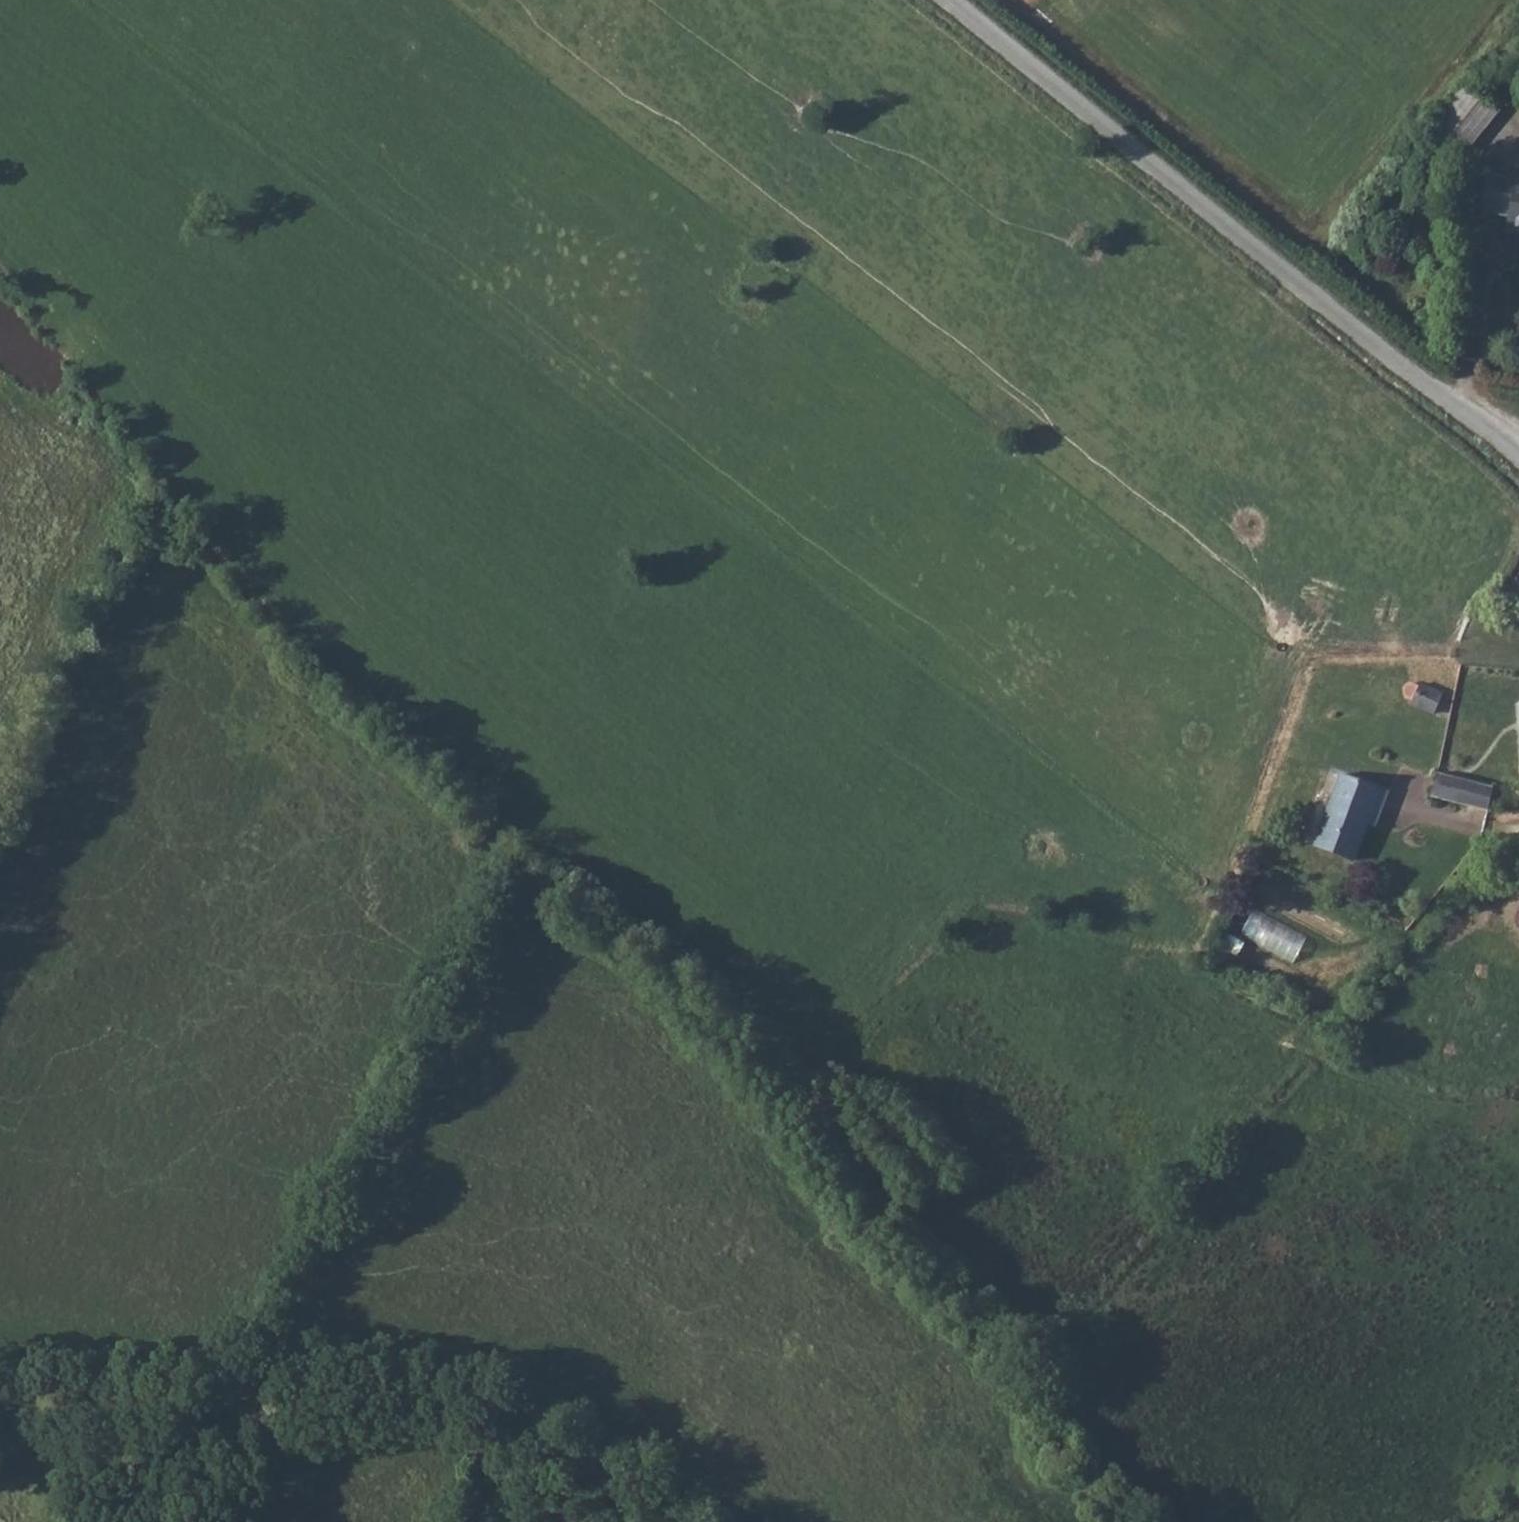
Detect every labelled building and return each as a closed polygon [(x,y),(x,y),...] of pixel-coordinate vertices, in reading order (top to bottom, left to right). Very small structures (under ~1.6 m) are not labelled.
[(1464,86),(1434,124),(1469,150),(1498,113),(1464,86)] [(1486,171),(1479,212),(1507,218),(1504,234),(1518,237),(1518,177),(1486,171)] [(1391,698),(1386,710),(1400,717),(1398,722),(1420,730),(1427,708),(1391,698)] [(1417,805),(1468,813),(1471,790),(1422,782),(1417,805)] [(1342,881),(1366,803),(1328,792),(1303,866),(1342,881)] [(1279,949),(1288,925),(1254,912),(1245,936),(1279,949)]
